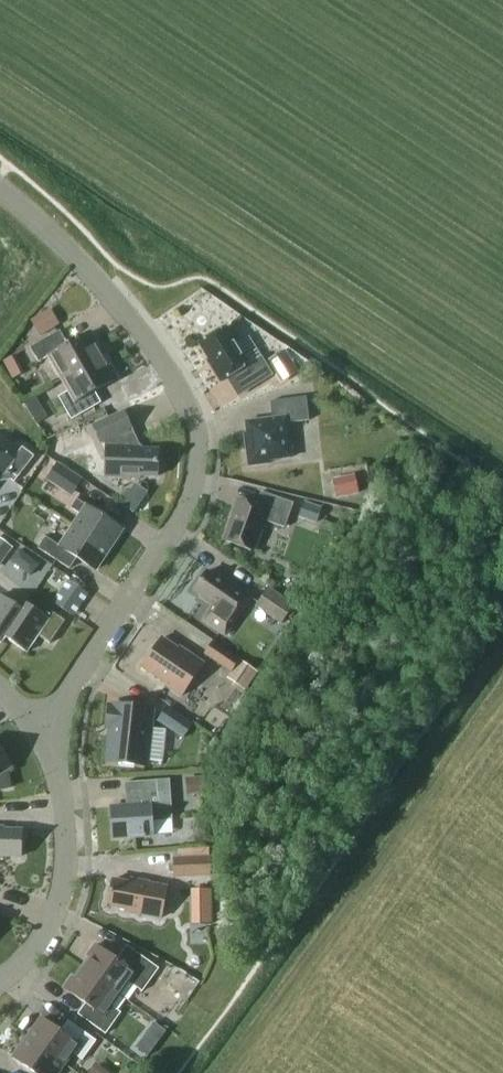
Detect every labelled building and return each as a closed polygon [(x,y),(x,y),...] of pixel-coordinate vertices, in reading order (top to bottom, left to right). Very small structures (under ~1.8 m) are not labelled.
[(60,325),(50,308),(31,320),(40,336),(60,325)] [(236,343),(226,326),(199,343),(215,368),(213,369),(221,382),(236,372),(247,391),(273,375),(262,356),(249,335),(236,343)] [(49,356),(63,378),(102,356),(95,345),(98,343),(91,331),(68,344),(60,330),(30,347),(39,362),(49,356)] [(299,372),(285,350),(268,361),(282,383),(299,372)] [(108,367),(102,356),(63,378),(69,390),(59,396),(72,419),(101,402),(95,391),(118,377),(111,365),(108,367)] [(249,465),(270,463),(269,460),(292,457),(287,422),(309,419),(306,396),(270,401),(273,418),(246,422),(247,433),(245,433),(249,465)] [(157,476),(158,449),(140,448),(140,446),(138,446),(130,429),(132,428),(124,411),(93,425),(101,442),(105,441),(107,445),(106,476),(139,477),(139,475),(157,476)] [(3,472),(14,481),(34,456),(22,447),(13,459),(0,449),(0,476),(3,472)] [(83,479),(57,461),(45,478),(72,496),(83,479)] [(359,493),(355,474),(332,479),(337,498),(359,493)] [(142,510),(155,488),(141,481),(129,503),(142,510)] [(225,540),(253,550),(264,520),(285,527),(294,503),(261,491),(256,506),(239,500),(225,540)] [(81,514),(74,526),(109,549),(123,528),(77,499),(71,508),(81,514)] [(322,508),(304,502),(299,518),(316,523),(322,508)] [(109,549),(74,526),(60,546),(46,536),(38,547),(70,568),(77,557),(96,569),(109,549)] [(0,537),(0,563),(13,547),(0,537)] [(200,597),(212,605),(201,621),(224,637),(235,620),(251,597),(216,573),(215,576),(207,571),(195,589),(202,594),(200,597)] [(90,594),(68,578),(52,600),(74,616),(90,594)] [(295,604),(268,587),(255,607),(281,624),(295,604)] [(5,637),(23,609),(27,603),(26,603),(22,609),(1,595),(0,596),(0,642),(1,643),(5,637)] [(38,611),(27,603),(23,609),(5,637),(26,652),(38,635),(50,643),(65,620),(42,605),(38,611)] [(162,637),(143,666),(167,683),(166,685),(181,696),(204,662),(188,652),(187,654),(162,637)] [(258,672),(214,641),(205,654),(231,672),(228,677),(246,689),(258,672)] [(195,723),(168,704),(157,720),(184,739),(195,723)] [(107,723),(107,725),(112,726),(112,728),(112,731),(111,737),(108,760),(145,764),(146,760),(146,754),(148,737),(149,728),(150,723),(151,709),(127,706),(115,705),(114,707),(109,707),(107,723)] [(7,769),(12,766),(0,748),(0,791),(12,788),(7,769)] [(205,794),(203,776),(185,777),(187,796),(205,794)] [(153,834),(152,821),(173,819),(170,779),(158,779),(125,782),(127,805),(111,807),(113,837),(153,834)] [(3,857),(3,855),(21,856),(22,829),(4,829),(4,827),(0,826),(0,857),(3,857)] [(172,858),(174,878),(212,875),(210,847),(178,849),(178,858),(172,858)] [(161,917),(167,886),(131,879),(131,882),(113,879),(108,905),(126,908),(126,911),(161,917)] [(212,906),(211,889),(194,889),(194,907),(212,906)] [(90,957),(83,968),(119,993),(128,980),(143,991),(159,968),(127,945),(117,959),(95,944),(87,955),(90,957)] [(111,1005),(119,993),(83,968),(75,978),(73,976),(64,987),(86,1003),(78,1013),(106,1033),(121,1012),(111,1005)] [(42,1018),(28,1037),(64,1064),(72,1052),(82,1059),(96,1040),(69,1020),(61,1031),(42,1018)] [(156,1043),(165,1030),(153,1022),(144,1034),(156,1043)] [(28,1037),(14,1057),(36,1072),(57,1072),(64,1064),(28,1037)] [(102,1061),(92,1072),(119,1072),(102,1061)]
